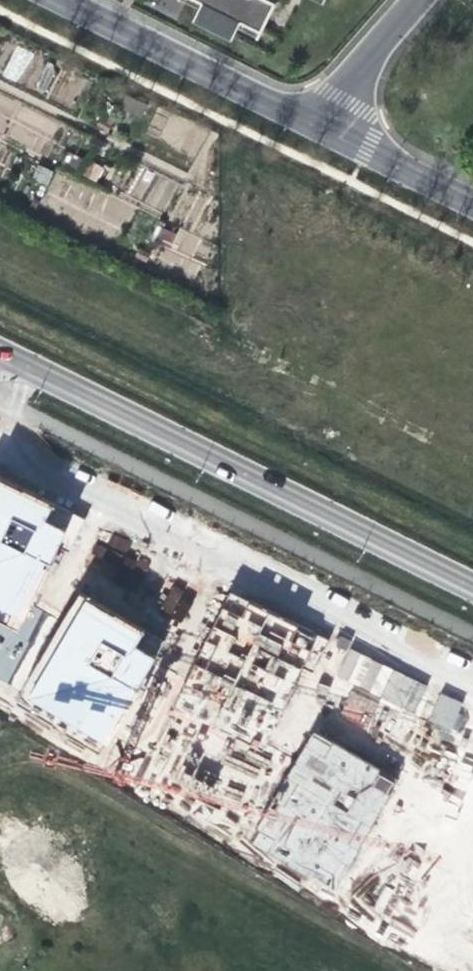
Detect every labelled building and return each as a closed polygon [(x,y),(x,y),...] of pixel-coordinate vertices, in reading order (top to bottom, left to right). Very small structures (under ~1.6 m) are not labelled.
[(199,1),(191,16),(229,35),(233,25),(252,35),(270,0),(197,0),(199,1)] [(21,80),(30,52),(16,47),(6,75),(21,80)] [(17,627),(58,547),(68,552),(84,521),(0,478),(0,618),(17,627)] [(184,618),(191,591),(169,585),(162,611),(184,618)] [(79,591),(21,690),(104,740),(139,689),(163,639),(79,591)] [(234,593),(181,698),(177,706),(262,749),(303,668),(309,672),(326,639),(234,593)] [(439,694),(429,721),(453,730),(463,702),(439,694)] [(418,824),(472,851),(472,713),(418,824)] [(318,734),(253,840),(333,889),(398,783),(318,734)]
